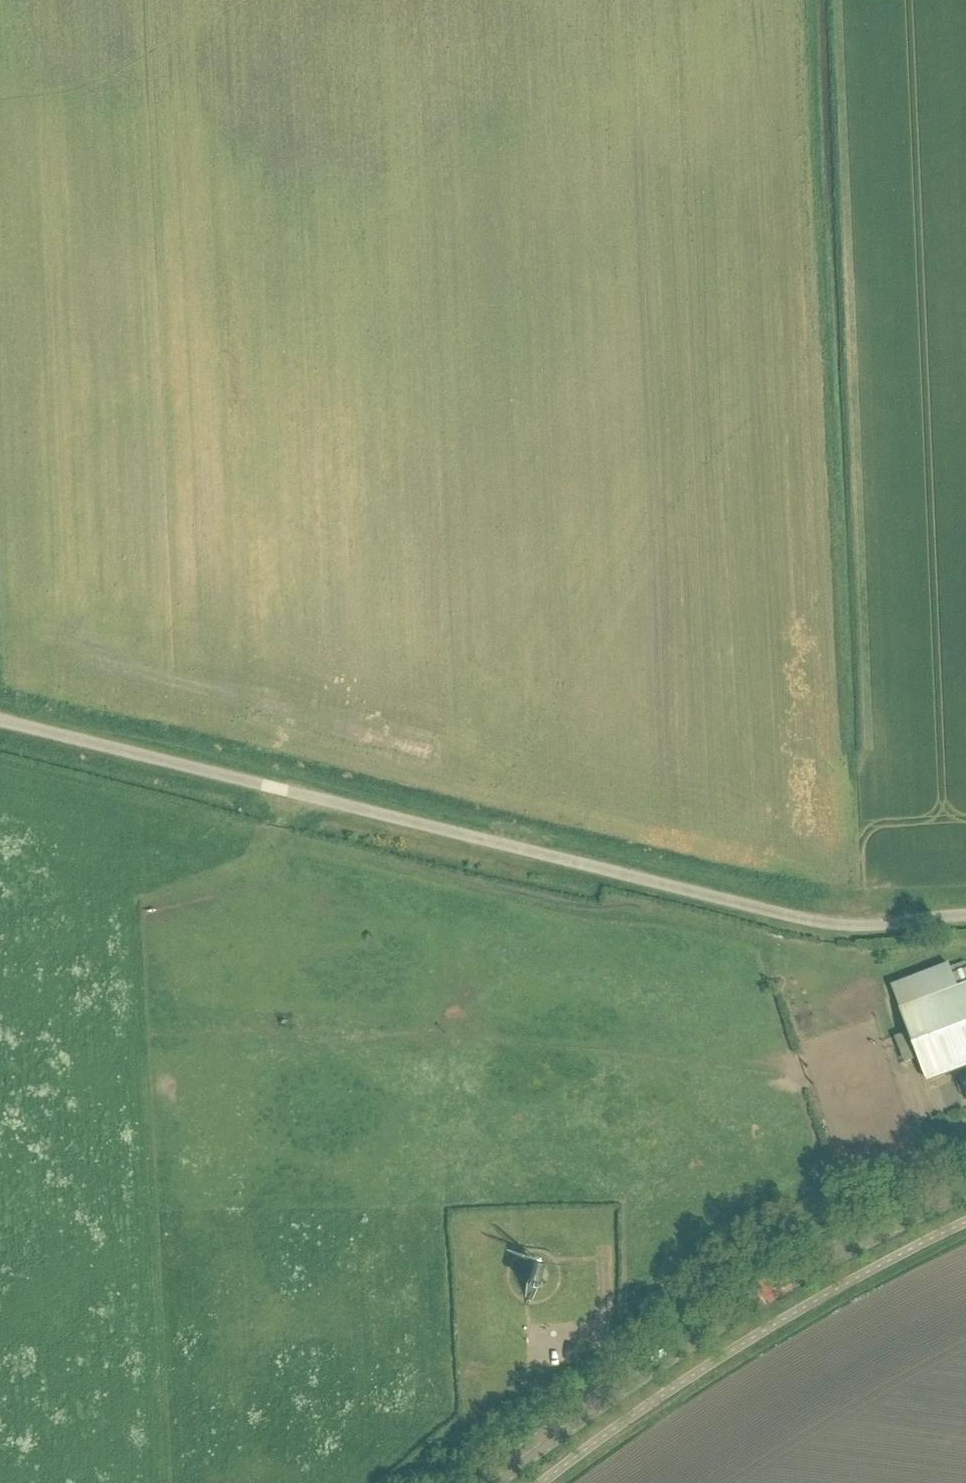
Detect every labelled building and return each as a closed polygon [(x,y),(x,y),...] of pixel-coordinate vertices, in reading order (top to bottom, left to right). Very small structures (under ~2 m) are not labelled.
[(927,1080),(965,1065),(965,985),(901,1010),(927,1080)] [(528,1269),(512,1286),(522,1296),(538,1279),(528,1269)]
